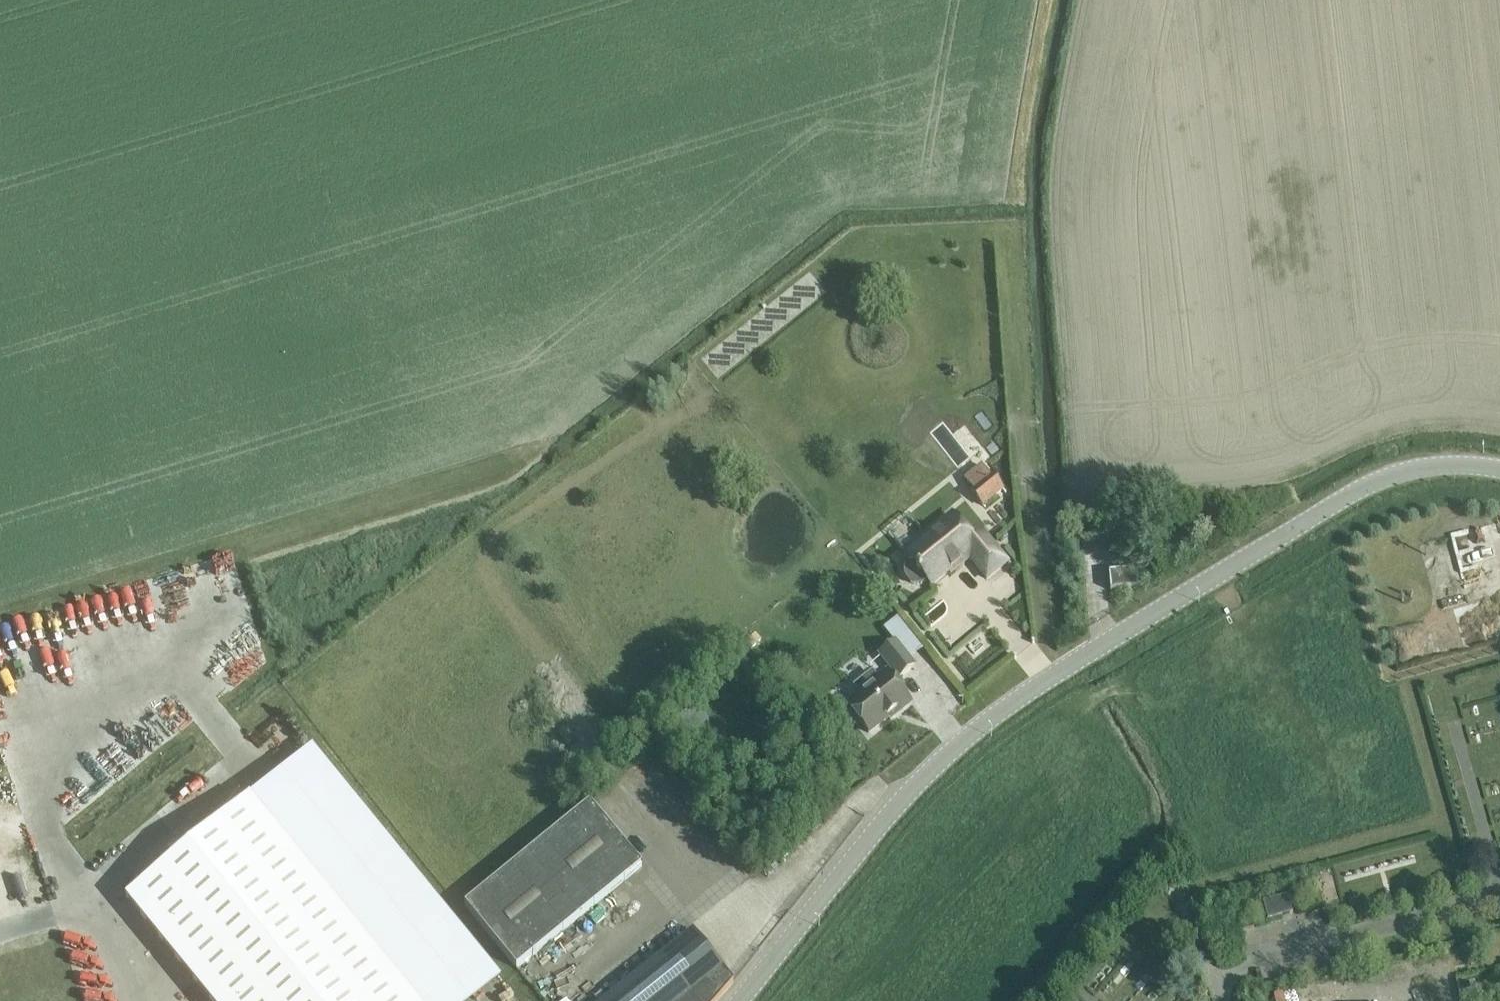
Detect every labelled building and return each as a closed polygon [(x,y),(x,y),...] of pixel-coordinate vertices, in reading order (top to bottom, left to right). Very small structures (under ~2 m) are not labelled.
[(977,547),(954,518),(925,542),(922,539),(909,550),(911,553),(907,556),(911,560),(908,563),(906,566),(905,569),(905,573),(906,577),(910,583),(915,585),(917,585),(922,584),(925,583),(928,581),(931,585),(968,556),(987,579),(1007,563),(987,538),(977,547)] [(1109,573),(1110,591),(1139,588),(1137,570),(1109,573)] [(862,694),(847,706),(868,733),(909,701),(894,682),(913,667),(894,643),(880,654),(892,670),(880,679),(873,671),(855,685),(862,694)] [(250,798),(126,900),(208,1000),(415,1000),(250,798)] [(590,803),(465,905),(517,969),(641,866),(590,803)] [(1269,920),(1295,912),(1290,895),(1264,903),(1269,920)] [(606,1000),(716,1000),(734,981),(692,930),(606,1000)]
